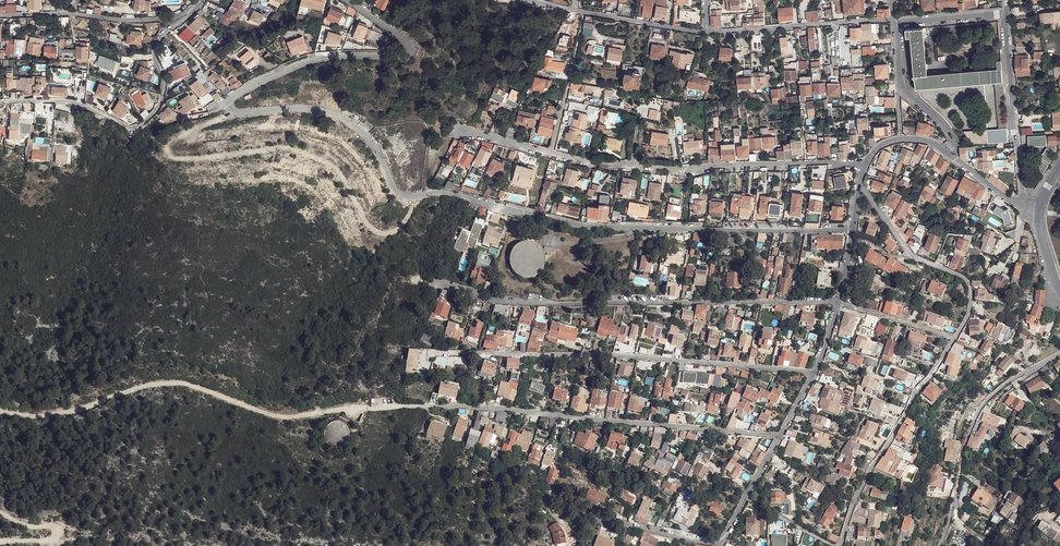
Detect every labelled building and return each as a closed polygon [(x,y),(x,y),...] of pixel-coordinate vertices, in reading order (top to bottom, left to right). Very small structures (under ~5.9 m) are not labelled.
[(34,9),(36,9),(40,9),(41,1),(41,0),(31,0),(30,8),(34,9)] [(87,3),(88,0),(84,0),(84,6),(80,6),(79,12),(87,13),(87,8),(87,3)] [(136,2),(135,9),(150,9),(150,4),(145,3),(145,1),(145,0),(136,0),(136,2)] [(228,28),(233,21),(234,22),(238,16),(242,19),(248,5),(244,3),(244,4),(237,0),(236,0),(232,6),(233,6),(226,16),(225,15),(220,22),(228,28)] [(301,3),(309,5),(309,6),(323,10),(326,0),(302,0),(301,3)] [(384,10),(389,0),(383,0),(382,0),(380,0),(378,4),(377,7),(384,10)] [(731,10),(747,8),(746,0),(730,0),(731,10)] [(835,1),(835,4),(837,4),(838,13),(844,12),(844,0),(835,0),(835,1)] [(844,12),(845,13),(865,12),(865,5),(868,5),(868,2),(864,2),(864,0),(844,0),(844,12)] [(935,8),(934,0),(922,0),(923,9),(935,8)] [(10,4),(6,4),(6,6),(6,13),(16,13),(16,4),(10,4)] [(643,4),(642,15),(650,17),(652,6),(643,4)] [(654,18),(659,19),(662,6),(656,5),(654,18)] [(662,6),(659,19),(666,20),(668,7),(665,7),(662,6)] [(358,12),(350,7),(346,14),(355,18),(358,12)] [(779,21),(794,19),(793,7),(778,8),(779,21)] [(331,8),(327,18),(335,22),(339,23),(344,14),(331,8)] [(692,8),(680,8),(679,20),(686,20),(686,21),(696,22),(696,15),(696,11),(695,11),(691,11),(692,8)] [(878,16),(890,16),(890,8),(878,9),(878,16)] [(255,11),(251,20),(264,26),(268,19),(265,17),(265,16),(255,11)] [(1043,12),(1043,13),(1044,22),(1053,21),(1054,21),(1053,11),(1043,12)] [(765,24),(764,12),(760,12),(760,14),(760,17),(754,18),(749,18),(749,24),(765,24)] [(196,19),(189,26),(196,33),(203,26),(205,28),(209,24),(207,22),(199,14),(195,18),(196,19)] [(721,15),(711,16),(711,27),(712,27),(714,27),(714,28),(714,29),(722,28),(722,26),(718,26),(717,20),(721,20),(721,15)] [(28,25),(37,26),(37,17),(29,18),(28,25)] [(367,28),(368,25),(360,22),(353,38),(357,40),(358,38),(362,39),(363,37),(367,39),(369,33),(371,29),(367,28)] [(585,22),(583,29),(592,31),(594,24),(592,24),(585,22)] [(871,23),(861,24),(862,27),(862,34),(862,41),(863,45),(863,46),(868,46),(871,45),(871,40),(875,40),(874,33),(872,33),(871,23)] [(203,26),(196,33),(198,35),(205,28),(203,26)] [(852,26),(851,26),(852,38),(853,38),(857,38),(857,42),(862,41),(861,38),(861,27),(852,27),(852,26)] [(179,36),(183,40),(184,39),(191,32),(187,28),(179,36)] [(923,28),(906,29),(907,37),(911,37),(914,80),(915,80),(916,89),(994,83),(998,83),(1003,82),(1002,69),(997,69),(993,69),(939,74),(927,75),(927,71),(923,28)] [(211,29),(208,32),(210,33),(205,38),(206,39),(211,35),(214,32),(211,29)] [(129,31),(128,41),(130,41),(130,43),(142,44),(143,32),(129,31)] [(191,32),(184,39),(187,43),(194,36),(191,32)] [(343,36),(329,32),(325,45),(336,45),(340,44),(343,36)] [(649,36),(648,43),(652,44),(650,56),(656,57),(664,58),(665,46),(668,46),(669,41),(663,40),(663,36),(658,35),(659,34),(654,33),(654,36),(649,36)] [(690,42),(696,43),(702,35),(691,33),(690,42)] [(111,34),(109,42),(120,44),(121,39),(117,38),(118,35),(111,34)] [(27,41),(30,42),(40,44),(43,45),(43,43),(44,39),(39,38),(33,37),(27,35),(27,40),(27,41)] [(196,35),(189,42),(195,48),(194,49),(196,51),(202,44),(200,42),(201,40),(196,35)] [(994,35),(986,35),(986,44),(995,43),(994,35)] [(294,40),(289,43),(294,54),(301,51),(301,52),(309,49),(303,36),(297,39),(296,36),(292,38),(294,40)] [(810,44),(809,36),(804,36),(804,37),(801,37),(801,44),(810,44)] [(787,37),(780,38),(781,54),(789,53),(788,41),(787,37)] [(8,38),(7,53),(12,53),(11,58),(25,59),(27,41),(27,40),(8,38)] [(28,53),(38,55),(40,44),(30,42),(27,52),(28,53)] [(977,42),(943,46),(944,56),(978,53),(977,42)] [(45,57),(57,57),(58,52),(58,50),(58,46),(45,46),(45,57)] [(89,47),(78,46),(77,50),(77,52),(77,53),(78,57),(77,58),(88,58),(89,47)] [(612,48),(611,58),(621,59),(623,49),(612,48)] [(732,59),(732,49),(720,48),(719,58),(732,59)] [(553,51),(548,49),(543,59),(554,61),(555,58),(553,57),(554,52),(553,51)] [(249,50),(240,59),(247,66),(253,61),(254,62),(255,63),(259,60),(249,50)] [(687,53),(675,51),(674,51),(674,54),(672,64),(684,67),(685,62),(687,53)] [(693,53),(687,52),(687,53),(685,62),(691,63),(693,53)] [(118,61),(100,55),(97,65),(114,71),(118,61)] [(1015,59),(1016,75),(1020,74),(1025,74),(1025,69),(1022,69),(1022,64),(1022,59),(1020,59),(1015,59)] [(548,67),(548,70),(563,72),(563,68),(564,68),(565,62),(555,61),(554,67),(548,67)] [(815,61),(811,62),(811,67),(812,72),(821,71),(820,61),(815,61)] [(798,69),(797,62),(791,62),(791,63),(786,64),(786,65),(785,65),(786,81),(798,80),(797,69),(798,69)] [(876,65),(876,77),(888,76),(887,64),(876,65)] [(191,75),(187,65),(175,69),(175,70),(179,80),(191,75)] [(769,68),(764,68),(764,72),(760,72),(760,76),(766,76),(770,75),(770,73),(769,68)] [(136,79),(146,82),(149,71),(139,69),(136,79)] [(625,74),(622,88),(631,89),(631,87),(638,88),(640,73),(639,73),(639,71),(638,70),(635,69),(634,70),(634,72),(633,72),(632,75),(625,74)] [(8,78),(3,78),(3,88),(17,88),(17,79),(14,79),(13,70),(8,70),(8,78)] [(179,80),(175,70),(170,72),(174,81),(179,80)] [(770,75),(766,76),(760,76),(760,72),(753,73),(754,87),(771,85),(770,75)] [(707,79),(690,75),(687,84),(688,84),(688,87),(707,91),(708,90),(710,80),(707,79)] [(845,86),(853,86),(852,75),(846,75),(846,77),(842,77),(841,77),(841,86),(845,86)] [(854,83),(853,75),(852,75),(853,86),(845,86),(845,90),(854,90),(854,89),(854,83)] [(865,75),(853,75),(854,83),(855,84),(859,83),(859,79),(864,79),(865,79),(865,78),(865,75)] [(47,77),(33,76),(34,94),(40,95),(40,86),(46,87),(47,79),(47,77)] [(190,85),(198,96),(202,93),(206,90),(196,76),(191,80),(194,83),(190,85)] [(801,80),(799,80),(800,95),(800,101),(806,100),(806,98),(805,95),(812,94),(811,76),(800,77),(801,80)] [(17,88),(17,89),(26,90),(25,93),(32,94),(33,83),(29,83),(29,78),(18,77),(17,88)] [(530,89),(533,89),(533,86),(544,88),(544,86),(548,87),(550,88),(550,87),(551,81),(535,77),(534,84),(531,83),(530,89)] [(752,88),(752,77),(737,78),(738,89),(744,88),(752,88)] [(124,78),(121,82),(128,87),(131,82),(124,78)] [(217,84),(224,91),(227,88),(223,84),(226,82),(222,79),(217,84)] [(233,91),(243,85),(237,79),(231,83),(233,86),(230,87),(233,91)] [(674,79),(673,80),(671,81),(671,83),(672,85),(675,86),(675,88),(677,88),(679,80),(674,79)] [(864,79),(859,79),(859,83),(855,84),(855,89),(860,89),(864,89),(864,79)] [(571,82),(570,87),(578,89),(578,90),(584,91),(585,88),(585,85),(571,82)] [(100,83),(96,93),(107,98),(111,87),(100,83)] [(825,83),(814,83),(815,93),(822,92),(825,92),(826,92),(825,83)] [(839,83),(828,83),(829,95),(840,95),(839,83)] [(49,85),(48,94),(67,96),(68,87),(49,85)] [(874,86),(865,86),(866,96),(874,96),(874,86)] [(495,87),(491,98),(502,103),(502,102),(504,97),(497,94),(499,89),(497,88),(495,87)] [(785,87),(771,89),(771,91),(772,98),(776,97),(786,96),(785,87)] [(1007,128),(1006,122),(1001,122),(999,93),(1004,93),(1003,87),(1000,87),(995,88),(998,129),(1002,129),(1006,128),(1007,128)] [(507,98),(515,102),(520,92),(512,88),(510,94),(507,98)] [(133,96),(132,97),(138,106),(142,104),(143,106),(147,104),(145,100),(149,98),(146,93),(142,95),(140,92),(138,90),(135,92),(135,93),(132,95),(133,96)] [(215,100),(221,98),(218,92),(212,94),(215,100)] [(190,96),(181,102),(184,106),(193,100),(190,96)] [(909,103),(901,97),(902,116),(903,116),(907,116),(911,104),(909,103)] [(507,98),(505,103),(516,108),(519,103),(515,102),(507,98)] [(119,99),(112,111),(120,118),(129,108),(119,99)] [(198,107),(193,100),(184,106),(189,113),(198,107)] [(338,102),(327,100),(326,106),(333,107),(333,110),(337,111),(338,107),(338,102)] [(11,113),(20,114),(21,104),(12,104),(11,113)] [(549,105),(547,112),(554,114),(554,113),(555,107),(556,106),(549,105)] [(165,112),(160,117),(166,122),(167,122),(170,121),(172,119),(174,121),(177,120),(181,115),(180,115),(174,109),(170,106),(164,112),(165,112)] [(652,120),(659,121),(662,110),(655,108),(652,120)] [(144,120),(150,114),(146,110),(141,115),(144,120)] [(535,119),(535,114),(519,110),(518,115),(535,119)] [(574,118),(572,127),(580,129),(584,130),(587,115),(575,112),(574,118)] [(518,115),(517,120),(528,123),(527,126),(533,127),(535,119),(518,115)] [(861,118),(858,118),(858,129),(858,133),(863,133),(863,129),(868,128),(868,125),(868,117),(867,117),(861,118)] [(926,123),(919,121),(917,131),(928,133),(929,133),(930,125),(930,124),(926,123)] [(8,139),(17,140),(17,139),(18,133),(19,133),(20,125),(20,124),(17,123),(17,125),(16,127),(11,127),(9,127),(8,139)] [(607,125),(599,124),(598,132),(605,133),(603,148),(620,150),(622,139),(618,139),(619,131),(606,129),(607,125)] [(22,133),(24,133),(26,133),(31,134),(31,131),(33,132),(33,126),(31,125),(20,125),(19,133),(22,133)] [(908,134),(914,135),(915,127),(908,126),(903,125),(903,130),(908,130),(908,134)] [(509,126),(505,135),(512,136),(516,127),(509,126)] [(579,135),(580,129),(572,127),(570,126),(568,133),(566,132),(564,139),(578,142),(580,135),(579,135)] [(878,126),(874,127),(875,134),(884,134),(885,136),(889,135),(888,126),(884,126),(878,126)] [(972,145),(1008,142),(1007,128),(1006,128),(1002,129),(998,129),(964,131),(972,145)] [(802,131),(799,131),(799,137),(791,138),(791,139),(791,140),(802,140),(802,131)] [(652,132),(650,144),(659,145),(667,145),(668,134),(652,132)] [(819,136),(819,143),(820,155),(830,154),(830,157),(832,157),(832,154),(831,147),(830,133),(824,134),(824,136),(819,136)] [(1046,145),(1048,145),(1048,136),(1048,135),(1028,137),(1029,146),(1046,145)] [(762,137),(748,138),(748,141),(749,150),(763,149),(762,143),(762,137)] [(774,137),(762,137),(762,143),(763,143),(763,148),(775,147),(774,145),(774,137)] [(464,149),(465,146),(467,144),(460,140),(453,153),(455,154),(453,157),(459,160),(464,149)] [(695,140),(684,141),(685,153),(701,151),(699,140),(695,140)] [(802,140),(791,140),(791,142),(792,144),(792,152),(803,152),(802,140)] [(808,141),(809,150),(818,149),(817,140),(808,141)] [(483,145),(491,149),(494,144),(483,141),(481,144),(483,145)] [(748,141),(743,141),(743,146),(738,146),(739,157),(750,157),(749,150),(748,141)] [(848,143),(840,143),(841,151),(838,151),(838,153),(839,159),(850,158),(848,143)] [(499,145),(495,144),(493,150),(491,152),(495,153),(499,145)] [(785,150),(785,159),(793,158),(792,152),(792,144),(784,145),(785,150)] [(1056,152),(1056,144),(1048,145),(1048,147),(1049,148),(1048,149),(1047,149),(1041,158),(1048,163),(1055,154),(1050,151),(1052,149),(1056,152)] [(56,162),(65,163),(65,158),(68,159),(69,153),(66,153),(67,147),(57,146),(57,147),(57,150),(56,162)] [(476,155),(478,152),(465,146),(464,149),(474,154),(476,155)] [(925,150),(918,146),(914,153),(921,157),(925,150)] [(475,157),(474,161),(472,164),(478,167),(479,164),(482,165),(483,161),(486,162),(491,152),(481,147),(476,158),(475,157)] [(735,147),(722,148),(722,149),(722,153),(722,158),(722,159),(731,159),(736,158),(735,147)] [(931,150),(928,147),(921,160),(923,161),(925,159),(926,159),(931,150)] [(48,151),(47,159),(51,159),(52,148),(39,148),(39,151),(48,151)] [(913,152),(903,148),(899,160),(908,163),(913,152)] [(341,155),(335,149),(331,153),(338,159),(341,155)] [(469,164),(474,154),(464,149),(459,160),(462,161),(469,164)] [(883,149),(880,157),(876,168),(884,171),(888,161),(891,152),(883,149)] [(32,153),(32,158),(47,159),(48,151),(39,151),(33,150),(32,153)] [(777,153),(777,156),(777,159),(785,159),(785,150),(776,150),(777,153)] [(939,156),(931,150),(926,159),(934,165),(939,156)] [(995,150),(978,151),(978,158),(976,158),(976,162),(978,162),(988,161),(987,156),(992,156),(995,155),(995,150)] [(455,167),(459,160),(453,157),(452,160),(450,159),(447,163),(455,167)] [(492,161),(503,167),(505,164),(493,158),(492,161)] [(550,158),(548,166),(554,168),(556,160),(550,158)] [(949,164),(941,158),(936,167),(940,170),(944,173),(949,164)] [(926,159),(925,159),(923,161),(922,162),(932,169),(934,165),(926,159)] [(453,171),(452,172),(456,174),(456,173),(458,171),(461,165),(462,161),(459,160),(455,167),(453,171)] [(1048,165),(1040,160),(1033,171),(1040,176),(1048,165)] [(492,161),(488,170),(499,175),(503,167),(492,161)] [(441,165),(437,173),(440,174),(442,175),(445,167),(441,165)] [(517,165),(513,181),(519,183),(520,179),(532,182),(536,167),(529,165),(528,167),(517,165)] [(568,166),(563,182),(572,184),(574,176),(577,177),(579,169),(568,166)] [(886,175),(880,173),(881,172),(870,167),(869,171),(872,172),(871,174),(879,176),(878,177),(889,182),(892,174),(887,172),(886,175)] [(988,168),(978,169),(978,171),(983,173),(986,176),(986,177),(989,177),(988,169),(988,168)] [(341,171),(347,181),(349,179),(344,170),(341,171)] [(965,172),(962,170),(957,181),(957,182),(959,183),(965,172)] [(931,174),(932,174),(927,171),(925,176),(924,176),(924,177),(928,180),(929,178),(930,177),(931,174)] [(833,174),(834,177),(845,175),(847,186),(850,185),(847,172),(833,174)] [(978,183),(965,172),(959,183),(958,186),(963,188),(972,194),(978,183)] [(935,177),(931,174),(930,177),(929,178),(928,180),(927,181),(930,183),(932,181),(934,180),(935,177)] [(845,175),(834,177),(836,188),(847,186),(845,175)] [(947,175),(939,190),(949,195),(957,182),(957,181),(947,175)] [(997,183),(998,181),(991,175),(988,180),(995,185),(997,183)] [(547,176),(539,205),(543,206),(545,199),(547,194),(549,188),(549,186),(556,188),(558,179),(547,176)] [(638,180),(623,177),(620,193),(628,195),(629,189),(630,190),(636,190),(638,180)] [(453,188),(455,183),(448,180),(445,187),(453,188)] [(811,189),(823,189),(823,180),(812,180),(811,189)] [(909,184),(901,180),(898,187),(906,190),(909,184)] [(663,183),(649,181),(647,191),(649,191),(648,197),(660,199),(663,183)] [(884,185),(874,181),(872,188),(881,192),(884,185)] [(995,185),(1003,191),(1006,187),(998,181),(997,183),(995,185)] [(589,187),(587,193),(593,195),(595,189),(596,190),(600,185),(592,183),(591,187),(589,187)] [(985,189),(978,183),(972,194),(971,197),(976,199),(979,200),(985,189)] [(922,191),(931,197),(934,191),(926,184),(924,188),(922,191)] [(475,190),(476,189),(465,185),(464,188),(463,191),(474,193),(475,190)] [(320,192),(314,186),(310,190),(316,196),(320,192)] [(972,194),(963,188),(962,189),(960,188),(958,191),(962,192),(961,193),(970,198),(971,197),(972,194)] [(939,190),(937,193),(947,199),(949,195),(939,190)] [(891,191),(889,194),(900,199),(901,196),(891,191)] [(931,197),(922,191),(920,196),(926,201),(928,202),(931,197)] [(751,205),(751,200),(753,201),(753,197),(745,195),(745,193),(742,192),(742,194),(742,195),(741,198),(739,213),(739,215),(749,216),(750,210),(751,205)] [(599,206),(598,217),(607,218),(608,203),(610,204),(610,202),(609,202),(609,195),(600,194),(599,203),(599,206)] [(692,198),(690,208),(694,208),(694,210),(702,211),(703,208),(705,208),(707,196),(699,194),(698,199),(692,198)] [(889,194),(884,204),(886,205),(893,208),(894,209),(900,199),(889,194)] [(372,203),(368,195),(364,197),(368,205),(372,203)] [(771,196),(762,195),(759,214),(764,215),(764,213),(769,213),(770,202),(770,201),(771,199),(771,197),(771,196)] [(803,197),(792,195),(790,215),(801,216),(803,197)] [(821,211),(823,196),(812,195),(809,210),(821,211)] [(920,196),(918,199),(919,200),(918,205),(921,205),(921,201),(924,204),(926,201),(920,196)] [(712,199),(710,199),(709,204),(711,205),(710,214),(722,216),(723,202),(724,199),(712,197),(712,199)] [(731,212),(739,213),(741,198),(732,197),(731,212)] [(908,203),(902,200),(893,216),(897,218),(899,219),(908,203)] [(646,215),(649,204),(629,201),(626,211),(646,215)] [(778,203),(770,202),(769,213),(781,215),(782,202),(778,201),(778,203)] [(580,207),(560,202),(558,207),(557,210),(578,216),(580,207)] [(674,205),(668,203),(665,218),(671,219),(671,216),(676,217),(679,217),(680,212),(677,211),(673,210),(674,205)] [(911,205),(908,203),(899,219),(902,220),(903,218),(904,216),(906,217),(907,216),(908,214),(906,213),(911,205)] [(953,203),(950,209),(956,212),(957,213),(961,206),(959,205),(958,205),(957,205),(953,203)] [(598,217),(599,206),(596,206),(588,205),(588,216),(598,217)] [(486,208),(480,206),(478,212),(477,213),(483,215),(486,208)] [(832,218),(840,219),(841,212),(843,212),(843,207),(833,206),(833,210),(833,215),(832,218)] [(975,206),(972,213),(983,218),(985,215),(986,213),(986,212),(986,211),(975,206)] [(956,212),(950,209),(945,219),(951,222),(956,212)] [(492,214),(490,220),(498,223),(500,216),(492,214)] [(469,236),(478,239),(481,231),(477,230),(479,226),(479,224),(474,222),(470,232),(469,236)] [(870,224),(866,235),(874,238),(878,227),(870,224)] [(496,228),(488,225),(483,240),(490,242),(498,245),(504,229),(497,227),(496,228)] [(923,229),(919,227),(916,233),(914,232),(911,238),(918,241),(923,229)] [(997,231),(990,229),(988,235),(986,241),(983,248),(982,250),(983,250),(989,253),(991,248),(994,249),(998,238),(995,237),(997,231)] [(1015,230),(1006,233),(1006,235),(1016,239),(1017,235),(1015,230)] [(454,248),(463,251),(465,245),(469,236),(466,235),(467,233),(462,231),(457,239),(458,240),(454,248)] [(940,236),(930,232),(924,248),(934,253),(940,236)] [(475,248),(478,239),(469,236),(465,245),(475,248)] [(843,237),(812,236),(812,252),(816,252),(816,248),(827,249),(827,257),(832,257),(832,249),(842,249),(843,237)] [(725,237),(725,246),(734,246),(734,238),(725,237)] [(890,238),(888,237),(885,240),(887,242),(884,244),(887,247),(884,250),(890,254),(892,252),(896,247),(889,240),(890,238)] [(964,240),(959,238),(956,248),(958,249),(967,251),(969,241),(964,240)] [(512,256),(512,260),(512,265),(513,269),(516,273),(519,276),(523,277),(527,278),(532,278),(536,277),(540,275),(543,272),(545,268),(547,264),(547,263),(547,259),(546,254),(544,251),(541,247),(537,245),(533,244),(528,243),(524,244),(520,246),(517,249),(514,252),(512,256)] [(554,248),(545,246),(544,250),(545,252),(547,252),(547,255),(550,255),(550,252),(552,253),(554,251),(554,248)] [(493,255),(479,250),(477,256),(478,260),(480,258),(480,257),(479,256),(479,255),(480,254),(481,254),(481,253),(489,256),(493,255)] [(870,252),(865,261),(902,282),(908,271),(899,267),(900,264),(897,262),(896,263),(890,259),(888,263),(882,260),(883,259),(870,252)] [(682,256),(667,253),(666,261),(665,261),(664,263),(666,264),(667,263),(680,265),(682,256)] [(489,261),(480,258),(478,260),(478,262),(490,266),(493,255),(490,256),(491,257),(489,260),(489,261)] [(778,270),(781,271),(783,261),(784,259),(784,256),(779,256),(778,258),(777,258),(775,267),(773,276),(777,276),(777,275),(778,270)] [(643,271),(650,273),(653,259),(642,257),(642,259),(639,270),(643,271)] [(765,275),(770,276),(772,267),(775,267),(777,258),(769,257),(765,275)] [(952,262),(950,267),(955,268),(956,266),(959,259),(953,257),(952,262)] [(959,259),(956,266),(961,267),(964,261),(959,259)] [(490,266),(478,262),(474,272),(472,272),(470,277),(477,280),(475,284),(479,285),(484,286),(491,266),(490,266)] [(764,272),(765,265),(763,264),(754,263),(753,271),(764,272)] [(694,266),(687,265),(687,267),(687,269),(685,277),(693,277),(693,270),(694,270),(694,266)] [(707,272),(706,272),(707,266),(699,265),(698,270),(697,269),(695,279),(694,279),(694,284),(705,285),(707,272)] [(1013,276),(1012,280),(1018,281),(1018,279),(1021,270),(1020,269),(1020,265),(1016,265),(1014,272),(1013,276)] [(839,276),(840,269),(832,268),(832,270),(831,275),(839,276)] [(778,285),(782,285),(782,284),(790,285),(793,271),(786,270),(784,279),(780,278),(778,285)] [(741,274),(727,273),(727,275),(727,287),(741,287),(741,274)] [(830,286),(831,275),(818,273),(817,285),(830,286)] [(1001,277),(997,275),(993,283),(1005,290),(1009,283),(1007,281),(1001,277)] [(669,286),(674,287),(674,291),(678,292),(679,292),(679,288),(675,287),(675,283),(667,282),(667,286),(669,286)] [(921,293),(924,295),(925,293),(927,294),(928,293),(932,284),(929,283),(926,289),(923,288),(921,293)] [(1005,290),(993,283),(990,287),(1002,295),(1005,290)] [(786,293),(787,288),(791,289),(791,285),(790,285),(782,284),(782,285),(780,292),(786,293)] [(932,284),(928,293),(929,293),(932,295),(934,296),(935,295),(942,298),(946,290),(938,286),(937,287),(932,284)] [(677,296),(678,292),(674,291),(674,287),(669,286),(668,295),(677,296)] [(442,290),(438,297),(447,299),(449,292),(442,290)] [(980,291),(976,290),(975,300),(990,302),(991,300),(994,301),(995,297),(988,295),(985,291),(984,291),(980,291)] [(683,291),(681,300),(691,300),(691,291),(683,291)] [(456,293),(454,300),(470,305),(472,300),(456,293)] [(1043,308),(1044,297),(1036,296),(1035,306),(1043,308)] [(438,298),(430,317),(435,318),(436,315),(435,315),(439,305),(440,305),(442,300),(438,298)] [(474,300),(473,307),(480,309),(482,302),(474,300)] [(881,303),(878,312),(884,314),(887,305),(881,303)] [(1035,306),(1028,303),(1026,309),(1033,311),(1031,317),(1027,315),(1025,320),(1027,323),(1030,325),(1030,330),(1032,330),(1030,335),(1032,336),(1038,338),(1046,316),(1045,315),(1043,314),(1045,310),(1043,308),(1035,306)] [(490,325),(489,326),(512,326),(512,305),(496,304),(493,314),(490,325)] [(887,305),(884,314),(900,319),(903,320),(907,321),(908,318),(909,314),(902,312),(903,309),(887,304),(887,305)] [(447,318),(451,308),(440,305),(439,305),(435,315),(436,315),(447,318)] [(697,305),(695,312),(694,316),(704,319),(706,311),(706,310),(709,311),(710,305),(697,305)] [(781,314),(783,314),(785,305),(776,305),(774,313),(781,314)] [(785,305),(783,314),(788,316),(791,305),(785,305)] [(530,325),(533,315),(534,312),(526,309),(527,306),(523,306),(519,322),(530,325)] [(538,306),(536,314),(544,316),(547,306),(538,306)] [(626,306),(618,306),(616,313),(624,315),(626,306)] [(714,311),(714,314),(725,317),(726,309),(718,307),(717,309),(716,309),(715,309),(715,311),(714,311)] [(724,326),(737,328),(738,324),(738,321),(740,322),(740,319),(739,318),(739,317),(735,317),(736,311),(728,309),(724,326)] [(682,324),(692,325),(694,316),(695,312),(682,310),(681,318),(682,318),(682,324)] [(807,326),(806,330),(810,330),(813,319),(814,315),(804,312),(802,312),(799,321),(802,322),(801,325),(807,326)] [(939,316),(926,312),(923,322),(942,327),(943,327),(943,326),(946,327),(951,328),(953,322),(939,317),(939,316)] [(857,317),(846,313),(840,330),(847,332),(852,334),(857,317)] [(788,316),(783,314),(781,322),(787,324),(790,317),(788,316)] [(871,317),(864,315),(862,321),(869,323),(871,317)] [(606,318),(602,317),(598,333),(597,333),(607,336),(607,334),(610,324),(612,325),(614,321),(606,318)] [(976,330),(980,330),(979,324),(979,320),(971,321),(971,324),(976,323),(976,330)] [(547,334),(546,338),(556,342),(557,338),(566,340),(567,337),(575,339),(577,330),(560,326),(561,323),(553,321),(550,330),(548,334),(547,334)] [(701,322),(694,321),(692,332),(699,333),(700,330),(700,325),(701,322)] [(478,340),(483,325),(478,323),(476,330),(473,329),(471,338),(478,340)] [(648,324),(647,323),(646,327),(647,328),(647,329),(646,332),(645,334),(645,335),(646,335),(652,337),(658,339),(661,328),(648,325),(648,324)] [(878,326),(875,332),(884,336),(887,330),(886,329),(887,326),(881,323),(879,326),(878,326)] [(1008,328),(999,323),(997,328),(992,337),(1002,342),(1008,328)] [(630,336),(632,328),(621,325),(620,327),(619,333),(630,336)] [(639,327),(633,325),(632,328),(630,336),(636,338),(639,327)] [(457,331),(452,329),(452,328),(447,327),(446,333),(452,334),(450,340),(459,343),(460,337),(461,332),(457,331)] [(707,343),(717,345),(720,332),(710,330),(707,343)] [(504,333),(496,331),(496,335),(496,336),(498,336),(496,341),(496,343),(497,344),(500,344),(510,347),(512,339),(511,339),(503,337),(504,333)] [(761,345),(761,347),(767,348),(768,346),(771,347),(772,341),(770,341),(772,333),(763,331),(761,339),(760,339),(759,344),(761,345)] [(1021,332),(1018,337),(1024,342),(1028,337),(1021,332)] [(921,342),(923,336),(922,336),(916,334),(913,333),(911,333),(909,339),(921,342)] [(424,334),(420,342),(431,347),(434,338),(424,334)] [(485,350),(493,350),(495,343),(496,343),(496,341),(495,341),(494,340),(494,336),(496,336),(496,335),(486,334),(485,341),(483,346),(486,347),(485,349),(485,350)] [(531,335),(528,346),(538,348),(539,349),(539,346),(541,341),(538,340),(536,339),(537,337),(537,336),(533,335),(531,335)] [(751,337),(741,335),(739,345),(743,346),(749,348),(751,337)] [(683,346),(684,339),(673,336),(671,344),(683,346)] [(859,336),(854,347),(864,350),(866,345),(868,339),(859,336)] [(972,339),(960,336),(958,340),(965,344),(964,345),(970,347),(972,339)] [(909,339),(908,344),(913,345),(919,348),(921,342),(909,339)] [(946,349),(950,342),(946,339),(941,347),(946,349)] [(889,341),(886,349),(890,350),(892,344),(896,346),(898,344),(889,341)] [(992,345),(986,341),(980,351),(986,354),(992,345)] [(718,355),(734,358),(736,350),(736,347),(721,344),(718,355)] [(896,346),(892,344),(890,350),(888,356),(888,357),(892,358),(893,359),(897,346),(896,346)] [(996,347),(992,345),(986,354),(990,356),(996,347)] [(789,362),(790,359),(791,352),(792,349),(793,348),(789,347),(788,350),(787,352),(783,351),(781,357),(779,356),(776,366),(788,367),(789,362)] [(751,348),(749,356),(756,357),(757,350),(751,348)] [(796,355),(797,355),(798,354),(796,354),(797,350),(792,349),(791,352),(790,359),(796,360),(796,358),(795,358),(796,355)] [(736,350),(733,361),(739,362),(747,363),(748,359),(740,358),(740,360),(738,359),(740,350),(736,350)] [(406,376),(412,377),(413,369),(418,369),(420,351),(410,351),(409,353),(406,376)] [(413,369),(412,377),(428,377),(433,363),(426,361),(428,351),(420,351),(418,369),(413,369)] [(957,365),(960,356),(949,354),(945,366),(950,368),(948,376),(956,379),(960,366),(957,365)] [(978,354),(969,367),(972,370),(981,357),(978,354)] [(804,368),(807,359),(797,355),(796,358),(796,360),(794,364),(793,367),(804,368)] [(998,368),(1004,373),(1014,363),(1018,359),(1014,357),(1011,355),(1008,358),(1007,357),(998,368)] [(851,356),(849,363),(861,367),(863,360),(851,356)] [(449,357),(448,365),(468,366),(469,358),(449,357)] [(866,357),(864,364),(871,367),(871,365),(876,368),(878,362),(866,357)] [(617,358),(615,366),(620,368),(620,365),(626,366),(627,362),(620,360),(620,358),(617,358)] [(483,359),(479,372),(492,377),(497,363),(483,359)] [(518,370),(518,359),(505,359),(505,370),(518,370)] [(597,370),(598,363),(592,362),(590,369),(597,370)] [(623,376),(626,366),(620,365),(620,368),(619,371),(618,375),(623,376)] [(1021,365),(1015,368),(1018,374),(1024,370),(1021,365)] [(722,366),(716,366),(714,374),(723,375),(723,373),(721,372),(722,366)] [(1051,373),(1047,366),(1040,370),(1040,371),(1047,377),(1049,379),(1050,378),(1054,374),(1055,374),(1053,372),(1051,373)] [(735,368),(728,367),(728,372),(725,372),(725,376),(733,376),(734,372),(735,368)] [(897,369),(894,377),(908,383),(909,382),(913,384),(916,377),(897,369)] [(678,371),(677,381),(687,382),(700,383),(707,384),(708,374),(678,371)] [(508,384),(501,382),(498,393),(499,393),(498,396),(505,398),(505,399),(514,401),(517,386),(517,385),(517,384),(519,375),(512,373),(510,382),(509,382),(508,384)] [(720,376),(714,374),(712,384),(711,387),(717,389),(720,376)] [(866,377),(862,386),(867,388),(865,392),(871,394),(872,390),(876,381),(866,377)] [(1039,378),(1026,386),(1032,395),(1038,392),(1045,387),(1039,378)] [(532,381),(529,388),(543,393),(546,386),(532,381)] [(674,387),(681,388),(686,389),(687,382),(677,381),(677,382),(675,382),(674,387)] [(747,383),(746,386),(750,388),(759,392),(761,389),(747,383)] [(942,392),(931,383),(928,387),(936,394),(939,396),(942,392)] [(447,385),(443,384),(440,395),(458,399),(461,388),(447,385)] [(667,398),(668,396),(669,391),(669,389),(663,388),(663,389),(659,388),(659,387),(655,386),(654,395),(658,396),(658,393),(662,393),(661,396),(661,397),(667,398)] [(772,388),(770,393),(768,398),(770,399),(769,402),(773,404),(774,401),(776,402),(777,399),(779,395),(780,391),(781,391),(783,388),(778,386),(776,390),(772,388)] [(842,405),(850,409),(855,395),(853,394),(855,389),(848,386),(847,391),(840,389),(838,395),(842,397),(839,404),(842,405)] [(710,395),(711,388),(700,387),(699,393),(710,395)] [(717,389),(711,387),(711,388),(710,395),(709,402),(707,411),(712,412),(713,412),(715,406),(718,407),(722,390),(717,389)] [(912,397),(914,390),(906,387),(905,392),(907,395),(912,397)] [(936,394),(928,387),(923,393),(931,400),(936,394)] [(555,388),(553,399),(566,402),(567,396),(568,391),(555,388)] [(742,395),(756,401),(758,399),(759,396),(758,395),(749,391),(745,389),(742,395)] [(770,393),(761,389),(759,392),(758,395),(759,396),(762,397),(767,399),(768,398),(770,393)] [(822,398),(833,402),(836,395),(836,394),(825,389),(822,398)] [(593,390),(590,403),(602,406),(603,403),(605,404),(606,400),(600,398),(601,392),(593,390)] [(624,394),(610,391),(609,398),(608,406),(620,409),(624,394)] [(636,396),(631,395),(628,408),(634,410),(636,410),(642,411),(643,406),(644,406),(646,399),(635,396),(636,396)] [(585,403),(586,399),(585,399),(576,396),(574,396),(571,406),(583,410),(585,403)] [(727,406),(733,408),(735,400),(736,399),(730,398),(727,406)] [(833,402),(822,398),(820,403),(819,405),(823,406),(821,409),(835,415),(839,404),(833,402)] [(1025,405),(1014,398),(1011,403),(1013,404),(1011,407),(1016,411),(1012,416),(1016,418),(1025,405)] [(875,399),(871,406),(878,409),(881,402),(875,399)] [(738,402),(732,416),(733,417),(736,414),(743,417),(746,410),(747,409),(748,409),(749,407),(748,406),(749,403),(742,400),(740,403),(738,402)] [(878,409),(871,406),(869,411),(876,414),(877,413),(878,409)] [(465,418),(467,410),(457,409),(455,415),(465,418)] [(490,412),(478,411),(477,415),(481,416),(481,418),(487,419),(490,412)] [(787,415),(778,411),(776,415),(785,419),(787,415)] [(763,414),(761,412),(756,423),(758,424),(763,426),(764,427),(769,416),(763,414)] [(971,424),(977,412),(969,414),(966,422),(971,424)] [(981,412),(977,421),(983,423),(996,429),(1000,420),(985,413),(981,412)] [(513,414),(511,422),(518,424),(520,416),(513,414)] [(675,424),(676,415),(669,414),(669,418),(668,423),(675,424)] [(823,429),(823,427),(816,425),(819,418),(813,416),(811,423),(813,424),(812,426),(823,429)] [(556,418),(550,418),(548,426),(553,428),(556,418)] [(819,418),(816,425),(823,427),(826,428),(828,420),(819,418)] [(467,423),(457,419),(451,436),(460,440),(463,432),(465,428),(467,423)] [(878,425),(867,421),(866,426),(864,426),(862,430),(859,437),(871,442),(878,425)] [(326,428),(324,431),(324,432),(324,436),(325,439),(327,443),(329,445),(333,447),(336,447),(337,447),(341,446),(344,445),(346,442),(348,439),(349,435),(349,432),(347,428),(345,425),(342,423),(339,422),(335,422),(331,423),(328,425),(326,428)] [(425,433),(441,440),(446,426),(440,424),(440,426),(430,422),(425,433)] [(507,429),(508,424),(502,422),(501,425),(497,423),(494,429),(496,430),(495,433),(498,434),(498,435),(504,437),(507,429)] [(996,429),(983,423),(981,427),(978,434),(977,433),(975,437),(983,441),(984,437),(985,437),(988,430),(993,433),(995,432),(996,429)] [(907,446),(913,436),(910,434),(912,431),(903,426),(898,436),(905,440),(903,443),(907,446)] [(494,430),(485,427),(484,430),(483,431),(479,442),(477,446),(486,450),(489,443),(492,435),(493,434),(494,430)] [(862,430),(857,428),(850,440),(857,442),(859,437),(862,430)] [(1016,428),(1009,437),(1024,448),(1030,440),(1023,436),(1020,434),(1021,432),(1016,428)] [(480,432),(471,429),(469,435),(478,438),(480,432)] [(514,443),(514,444),(519,446),(518,448),(527,451),(533,435),(519,430),(517,434),(514,443)] [(639,432),(639,431),(632,430),(629,439),(635,441),(639,432)] [(593,446),(595,442),(594,442),(595,440),(585,436),(584,437),(582,436),(583,434),(578,432),(573,444),(590,452),(593,446)] [(626,443),(627,440),(621,438),(621,439),(614,436),(615,436),(611,434),(609,440),(613,442),(618,444),(618,445),(619,445),(618,450),(623,451),(626,443)] [(652,438),(651,446),(659,448),(662,436),(662,434),(654,434),(653,435),(652,438)] [(816,434),(813,444),(822,446),(824,439),(824,437),(816,434)] [(475,443),(476,443),(478,438),(469,435),(466,444),(470,445),(471,441),(475,443)] [(905,440),(898,436),(895,440),(902,444),(903,443),(905,440)] [(741,437),(737,445),(742,448),(745,450),(751,453),(755,444),(741,437)] [(501,451),(508,454),(512,443),(513,440),(510,439),(510,440),(510,442),(505,440),(501,451)] [(825,447),(832,449),(834,441),(827,439),(825,447)] [(944,461),(956,463),(961,443),(946,440),(944,448),(947,448),(944,461)] [(1030,440),(1024,448),(1028,451),(1033,443),(1030,440)] [(470,445),(466,444),(465,448),(473,450),(475,443),(471,441),(470,445)] [(857,452),(860,446),(849,441),(842,454),(855,459),(856,455),(853,454),(854,451),(857,452)] [(613,442),(611,448),(618,450),(619,445),(618,445),(618,444),(613,442)] [(800,455),(804,447),(792,442),(786,455),(799,460),(800,455)] [(634,445),(631,453),(635,454),(636,451),(638,452),(640,447),(634,445)] [(658,457),(656,459),(664,464),(669,467),(670,467),(671,468),(675,461),(669,458),(667,462),(662,459),(664,455),(668,449),(663,445),(661,450),(659,457),(658,457)] [(541,446),(540,451),(536,450),(532,449),(531,453),(540,456),(543,457),(546,450),(546,448),(541,446)] [(759,448),(758,446),(750,459),(751,460),(754,456),(758,457),(761,452),(758,450),(759,448)] [(804,447),(800,455),(805,457),(809,449),(804,447)] [(550,467),(555,453),(546,450),(543,457),(542,461),(541,464),(550,467)] [(890,451),(889,451),(884,458),(890,462),(894,455),(895,454),(890,451)] [(765,455),(761,452),(758,457),(754,456),(751,460),(760,465),(765,455)] [(812,465),(815,454),(810,452),(807,463),(812,465)] [(531,453),(528,461),(537,464),(539,460),(540,456),(531,453)] [(631,453),(627,462),(633,464),(636,466),(640,457),(635,454),(631,453)] [(898,458),(898,457),(896,456),(894,455),(890,462),(894,465),(898,458)] [(646,460),(645,463),(652,468),(656,459),(651,456),(648,461),(646,460)] [(725,469),(729,471),(732,466),(734,467),(736,465),(736,464),(735,463),(737,459),(736,459),(733,456),(729,462),(725,469)] [(884,458),(883,457),(878,464),(883,467),(886,469),(888,465),(890,462),(884,458)] [(867,458),(863,463),(871,466),(871,465),(873,461),(867,458)] [(890,462),(888,465),(893,468),(891,473),(893,474),(895,472),(902,460),(898,458),(894,465),(890,462)] [(664,464),(656,459),(652,468),(661,473),(662,470),(664,464)] [(685,475),(690,466),(679,461),(675,470),(685,475)] [(707,469),(709,466),(700,461),(698,464),(707,469)] [(838,462),(836,469),(840,470),(839,475),(843,477),(845,472),(845,471),(848,465),(845,464),(844,464),(838,462)] [(861,463),(859,468),(867,472),(871,466),(863,463),(861,463)] [(707,469),(698,464),(697,466),(693,473),(702,478),(707,469)] [(747,465),(744,470),(751,474),(754,469),(747,465)] [(849,466),(848,465),(845,471),(845,472),(843,477),(850,478),(853,467),(849,466)] [(880,470),(890,475),(891,473),(893,468),(888,465),(886,469),(883,467),(880,470)] [(933,465),(927,486),(943,490),(946,479),(939,477),(942,467),(933,465)] [(727,475),(735,479),(740,470),(734,467),(732,466),(729,471),(727,475)] [(662,470),(661,473),(666,475),(670,467),(669,467),(666,472),(662,470)] [(548,481),(554,483),(557,475),(558,475),(559,471),(550,468),(548,472),(550,472),(548,481)] [(1013,469),(1009,476),(1011,477),(1013,476),(1015,478),(1018,473),(1013,469)] [(550,472),(548,472),(546,481),(546,482),(554,485),(554,483),(548,481),(550,472)] [(824,481),(829,483),(829,482),(834,485),(839,476),(833,473),(831,476),(828,474),(824,481)] [(819,485),(809,478),(807,480),(806,480),(800,489),(805,492),(807,488),(814,492),(815,491),(820,494),(825,487),(819,484),(819,485)] [(667,483),(665,481),(659,479),(658,481),(663,483),(661,488),(665,489),(667,483)] [(970,483),(964,481),(959,500),(960,501),(965,503),(970,483)] [(664,491),(671,495),(673,491),(669,489),(671,485),(667,483),(665,489),(664,491)] [(632,487),(630,491),(638,495),(640,492),(634,488),(632,487)] [(992,496),(980,488),(974,497),(980,502),(985,505),(992,496)] [(587,493),(584,499),(597,505),(598,501),(603,503),(605,499),(604,494),(599,491),(598,493),(589,489),(587,493)] [(873,489),(872,496),(882,499),(884,492),(873,489)] [(621,494),(620,497),(633,503),(635,499),(627,494),(622,492),(621,494)] [(1008,492),(1004,499),(1008,502),(1013,495),(1008,492)] [(771,494),(771,501),(771,508),(783,508),(783,501),(787,501),(787,497),(780,497),(779,495),(771,494)] [(1020,510),(1024,502),(1022,501),(1013,495),(1008,502),(1020,510)] [(992,496),(985,505),(991,509),(997,500),(992,496)] [(579,500),(571,497),(569,503),(577,506),(579,500)] [(647,501),(643,499),(637,512),(642,514),(645,509),(647,501)] [(697,499),(692,507),(698,511),(703,503),(697,499)] [(1008,502),(1000,514),(1013,523),(1017,516),(1015,514),(1020,510),(1008,502)] [(756,507),(749,503),(747,507),(754,511),(756,507)] [(713,504),(709,511),(719,515),(722,507),(719,506),(713,504)] [(637,510),(629,508),(627,513),(630,516),(629,521),(633,522),(637,510)] [(835,513),(829,509),(824,517),(830,521),(835,513)] [(689,527),(695,515),(685,510),(684,512),(682,511),(677,521),(689,527)] [(881,513),(869,511),(869,518),(868,527),(879,529),(881,513)] [(647,525),(647,521),(645,519),(641,518),(643,514),(642,514),(637,512),(635,516),(641,518),(639,523),(647,525)] [(853,515),(850,523),(860,525),(862,517),(853,515)] [(994,516),(991,522),(996,525),(999,518),(994,516)] [(665,520),(663,525),(670,528),(674,520),(670,517),(668,521),(665,520)] [(820,523),(827,528),(831,522),(830,521),(824,517),(820,523)] [(908,532),(912,520),(906,518),(902,530),(908,531),(908,532)] [(1045,536),(1055,542),(1059,536),(1050,528),(1051,527),(1042,520),(1036,528),(1045,536)] [(555,523),(548,527),(551,532),(552,533),(551,533),(554,545),(556,545),(564,543),(568,542),(567,538),(566,531),(562,532),(557,532),(556,529),(558,528),(555,523)] [(859,529),(856,529),(855,535),(858,535),(858,540),(864,540),(864,538),(869,538),(870,530),(859,529)] [(908,531),(902,530),(898,541),(900,541),(901,542),(901,539),(903,539),(904,537),(906,538),(908,531)] [(838,544),(840,538),(829,533),(826,539),(838,544)] [(970,541),(972,537),(967,533),(964,538),(970,541)] [(644,535),(642,539),(641,543),(640,545),(645,545),(649,538),(644,535)] [(567,538),(568,542),(569,545),(575,545),(576,543),(574,536),(567,538)] [(649,538),(645,545),(656,545),(658,541),(652,539),(649,538)]
